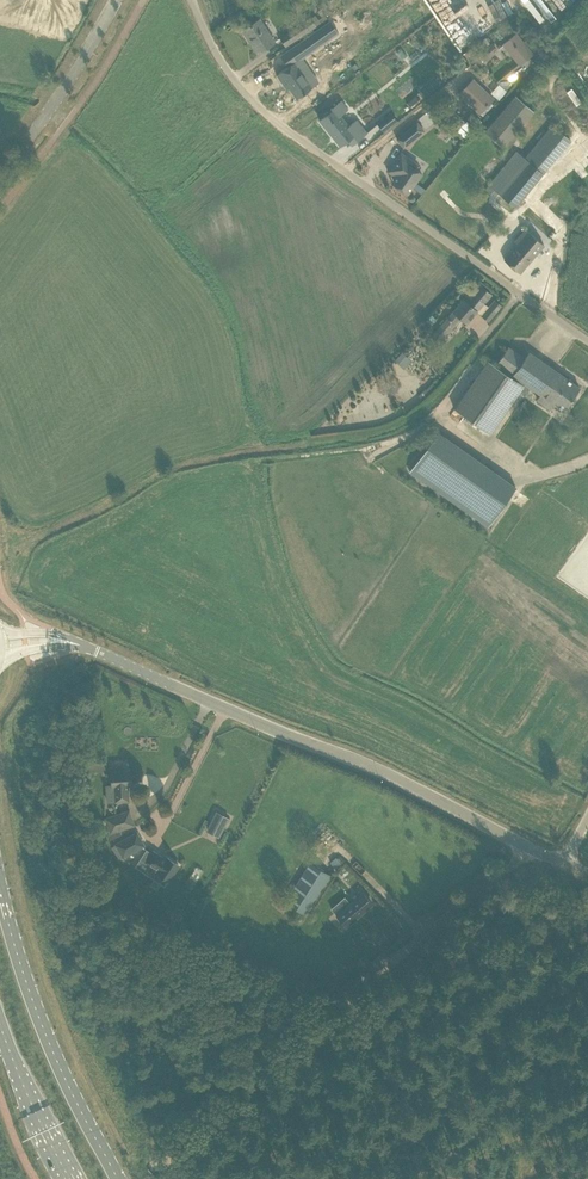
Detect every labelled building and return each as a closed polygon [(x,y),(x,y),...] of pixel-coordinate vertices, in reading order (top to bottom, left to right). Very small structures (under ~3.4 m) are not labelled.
[(316,26),(310,17),(310,16),(279,37),(285,47),(316,26)] [(257,53),(276,41),(260,18),(244,29),(252,41),(250,42),(257,53)] [(330,21),(290,49),(298,61),(338,33),(330,21)] [(503,44),(519,64),(497,81),(496,82),(506,90),(532,61),(528,57),(532,54),(516,33),(503,44)] [(491,44),(479,54),(484,60),(497,51),(491,44)] [(294,62),(276,74),(284,85),(286,84),(296,98),(312,87),(294,62)] [(459,94),(479,114),(494,99),(473,79),(459,94)] [(311,121),(324,107),(307,91),(294,105),(311,121)] [(511,94),(482,133),(502,147),(531,108),(511,94)] [(327,114),(319,120),(321,122),(340,146),(348,140),(348,141),(352,145),(367,133),(356,120),(349,126),(340,115),(348,109),(341,101),(326,113),(327,114)] [(391,113),(377,123),(383,131),(396,120),(391,113)] [(417,122),(396,139),(403,147),(424,130),(417,122)] [(515,207),(572,139),(552,123),(524,157),(517,151),(489,185),(515,207)] [(388,171),(395,177),(391,182),(408,194),(412,187),(416,182),(422,174),(403,160),(406,156),(401,152),(388,171)] [(416,182),(412,187),(420,193),(424,188),(416,182)] [(519,273),(544,245),(524,229),(513,243),(516,246),(504,260),(519,273)] [(481,286),(479,289),(474,285),(432,337),(439,343),(461,318),(467,323),(477,311),(482,315),(482,316),(489,322),(501,306),(494,300),(489,307),(484,303),(491,295),(481,286)] [(529,352),(524,358),(508,347),(497,364),(541,394),(537,400),(551,409),(555,404),(563,410),(579,387),(529,352)] [(404,366),(409,359),(401,352),(396,359),(404,366)] [(484,360),(451,410),(490,435),(522,384),(484,360)] [(515,487),(486,466),(458,505),(488,526),(515,487)] [(94,771),(93,762),(81,763),(82,771),(94,771)] [(112,784),(106,785),(107,801),(114,801),(121,800),(128,800),(127,785),(130,785),(129,771),(111,772),(112,784)] [(109,832),(133,824),(129,811),(104,819),(109,832)] [(216,811),(209,825),(222,831),(229,818),(216,811)] [(108,834),(109,838),(122,835),(121,830),(108,834)] [(136,832),(114,845),(122,858),(144,846),(136,832)] [(146,861),(145,863),(152,867),(147,874),(164,886),(169,878),(172,875),(178,865),(167,857),(165,859),(153,851),(152,853),(146,861)] [(306,915),(332,875),(310,861),(284,901),(306,915)] [(189,878),(196,881),(202,868),(196,865),(189,878)] [(188,878),(184,884),(191,888),(195,882),(188,878)] [(337,915),(336,915),(346,926),(372,903),(361,891),(359,893),(360,895),(351,903),(337,915)]
